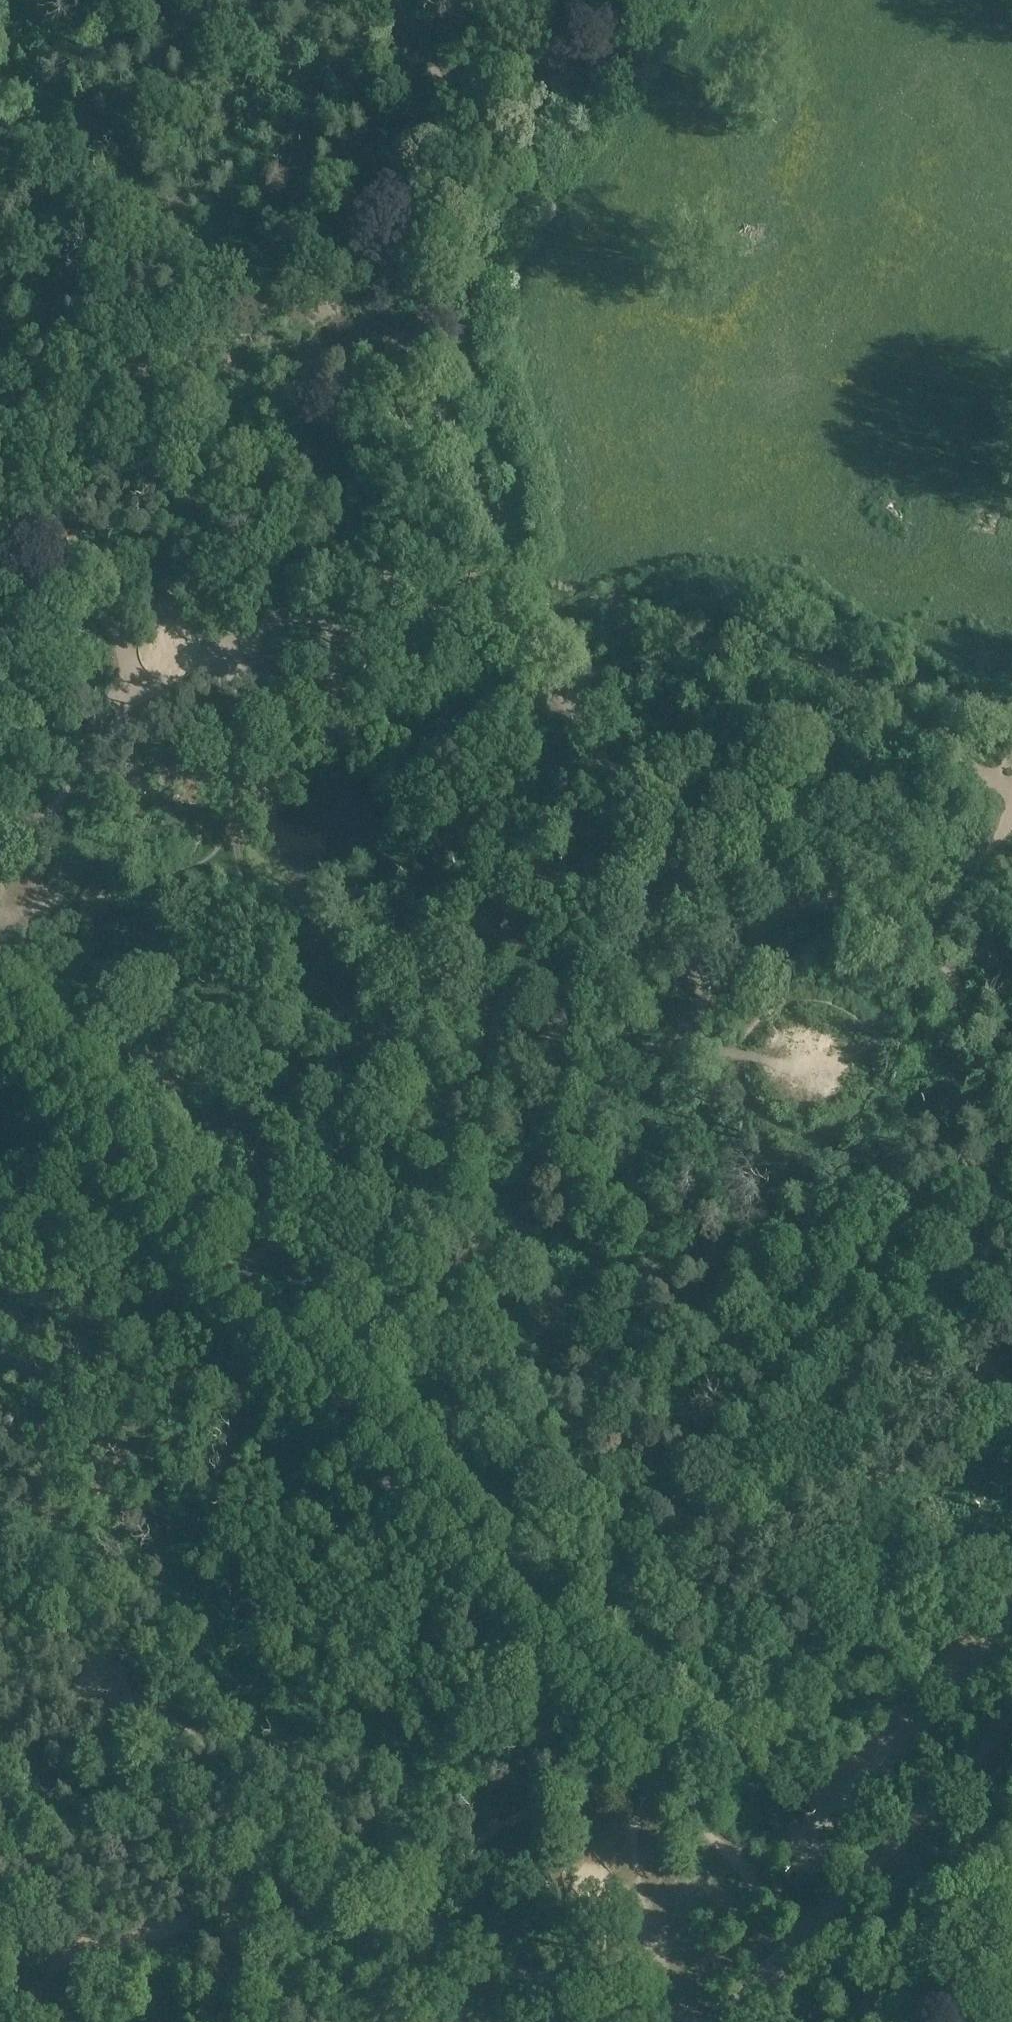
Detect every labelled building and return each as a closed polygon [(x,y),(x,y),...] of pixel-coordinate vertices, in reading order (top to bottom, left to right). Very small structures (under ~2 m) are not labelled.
[(987,1898),(988,1896),(992,1896),(991,1898),(994,1896),(996,1892),(994,1889),(990,1887),(987,1888),(984,1891),(985,1895),(987,1898)]
